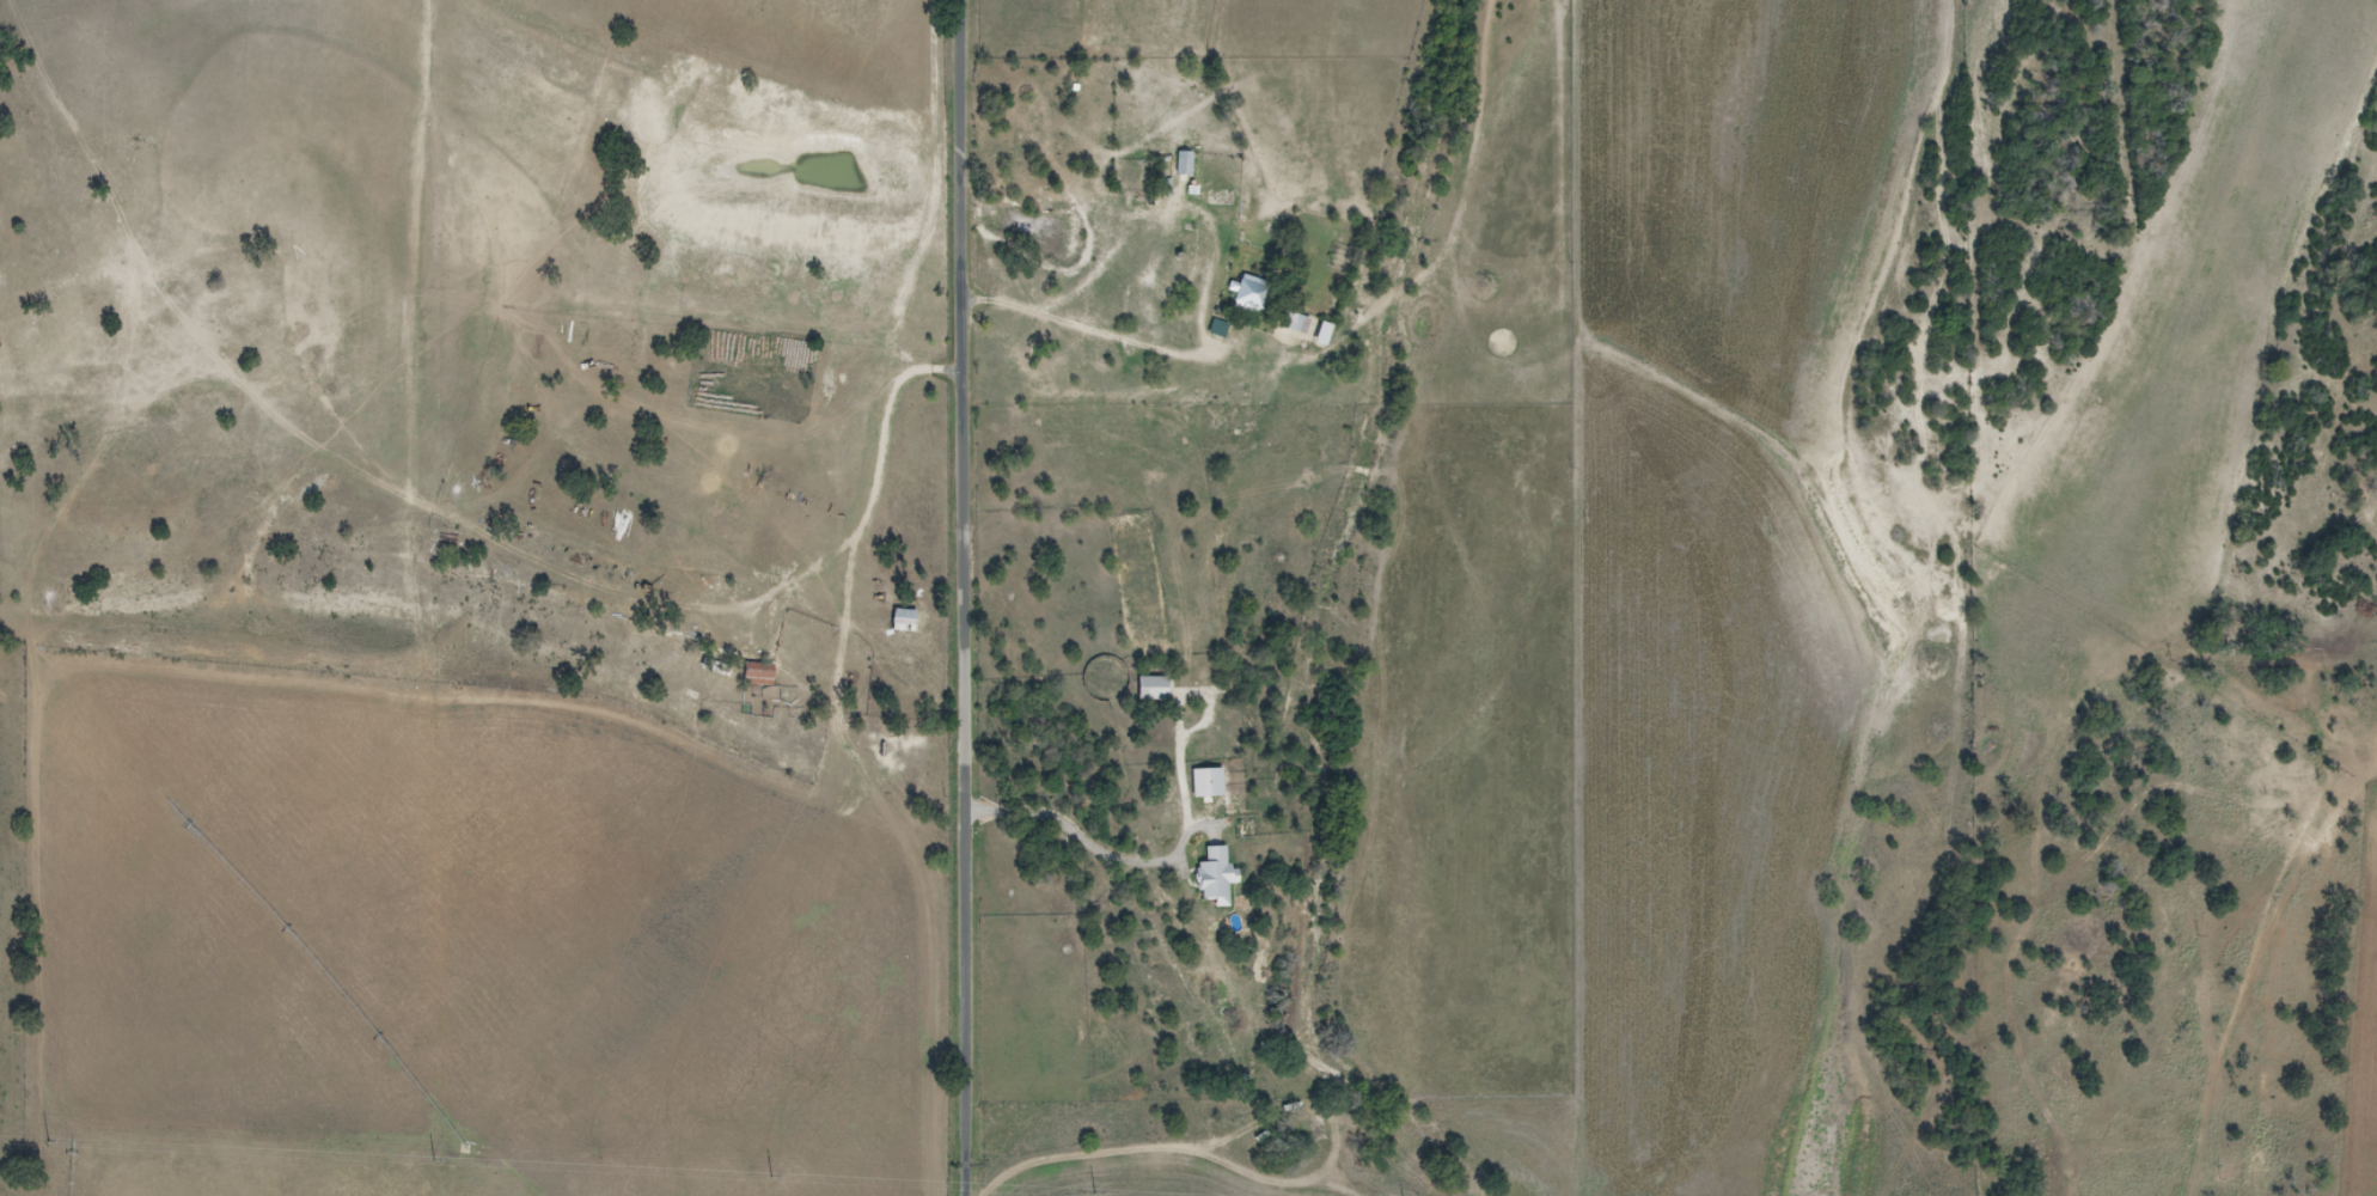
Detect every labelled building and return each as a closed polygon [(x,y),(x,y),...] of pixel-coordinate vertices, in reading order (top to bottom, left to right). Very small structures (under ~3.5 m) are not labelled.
[(1191,175),(1191,151),(1176,151),(1176,175),(1191,175)] [(1229,301),(1255,315),(1271,287),(1245,273),(1229,301)] [(1311,319),(1285,310),(1280,325),(1305,334),(1311,319)] [(916,609),(892,609),(892,632),(916,632),(916,609)] [(774,685),(774,663),(746,663),(746,685),(774,685)] [(1171,676),(1140,676),(1140,700),(1171,700),(1171,676)] [(1227,846),(1206,846),(1207,862),(1199,862),(1200,899),(1216,899),(1217,904),(1230,904),(1229,883),(1240,883),(1240,866),(1228,866),(1227,846)]
